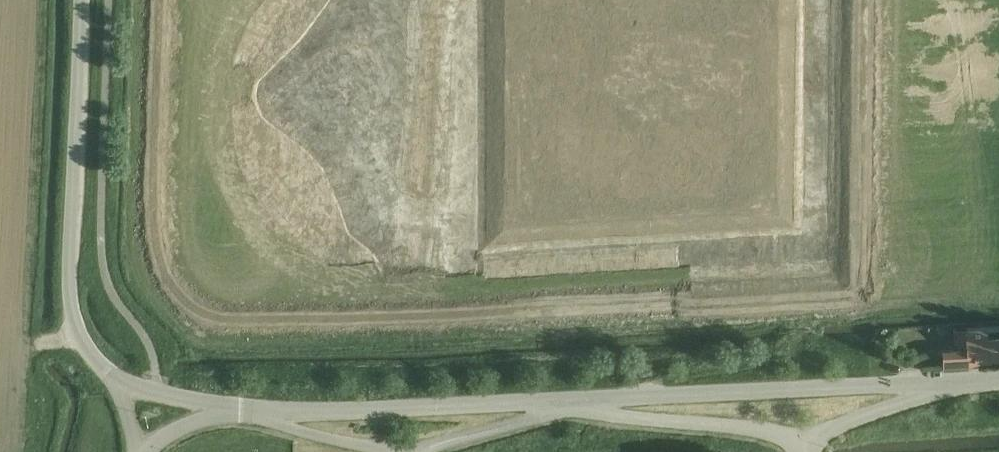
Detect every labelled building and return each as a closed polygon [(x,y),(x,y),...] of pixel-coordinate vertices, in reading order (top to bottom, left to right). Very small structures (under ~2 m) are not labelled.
[(967,365),(966,361),(998,359),(998,325),(952,329),(953,349),(942,349),(943,366),(967,365)]
